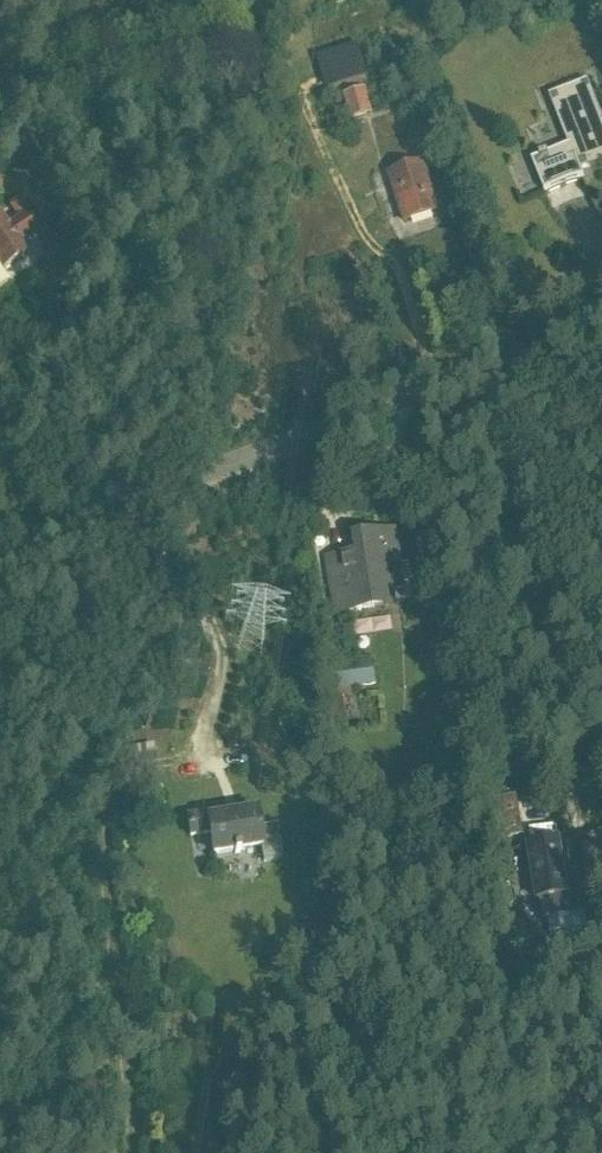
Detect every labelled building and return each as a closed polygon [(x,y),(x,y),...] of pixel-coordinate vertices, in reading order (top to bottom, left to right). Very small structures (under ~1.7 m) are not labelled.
[(331,84),(367,73),(359,49),(353,51),(351,47),(318,57),(322,70),(326,69),(329,78),(331,84)] [(547,155),(547,153),(539,156),(540,158),(531,161),(544,194),(567,185),(584,178),(581,171),(601,162),(601,117),(588,81),(549,96),(569,146),(547,155)] [(349,119),(373,114),(366,88),(343,95),(349,119)] [(439,213),(423,163),(390,174),(406,224),(439,213)] [(1,212),(0,213),(0,261),(4,267),(26,252),(20,244),(37,231),(25,214),(9,225),(1,212)] [(401,585),(398,565),(393,534),(357,540),(360,556),(330,561),(339,614),(386,605),(383,588),(401,585)] [(373,659),(332,665),(334,690),(376,685),(373,659)] [(524,836),(517,799),(487,804),(493,842),(524,836)] [(277,827),(260,828),(257,811),(256,811),(207,819),(210,836),(213,854),(262,847),(264,861),(282,859),(277,827)] [(555,842),(529,849),(542,899),(544,918),(587,912),(581,876),(565,878),(555,842)]
